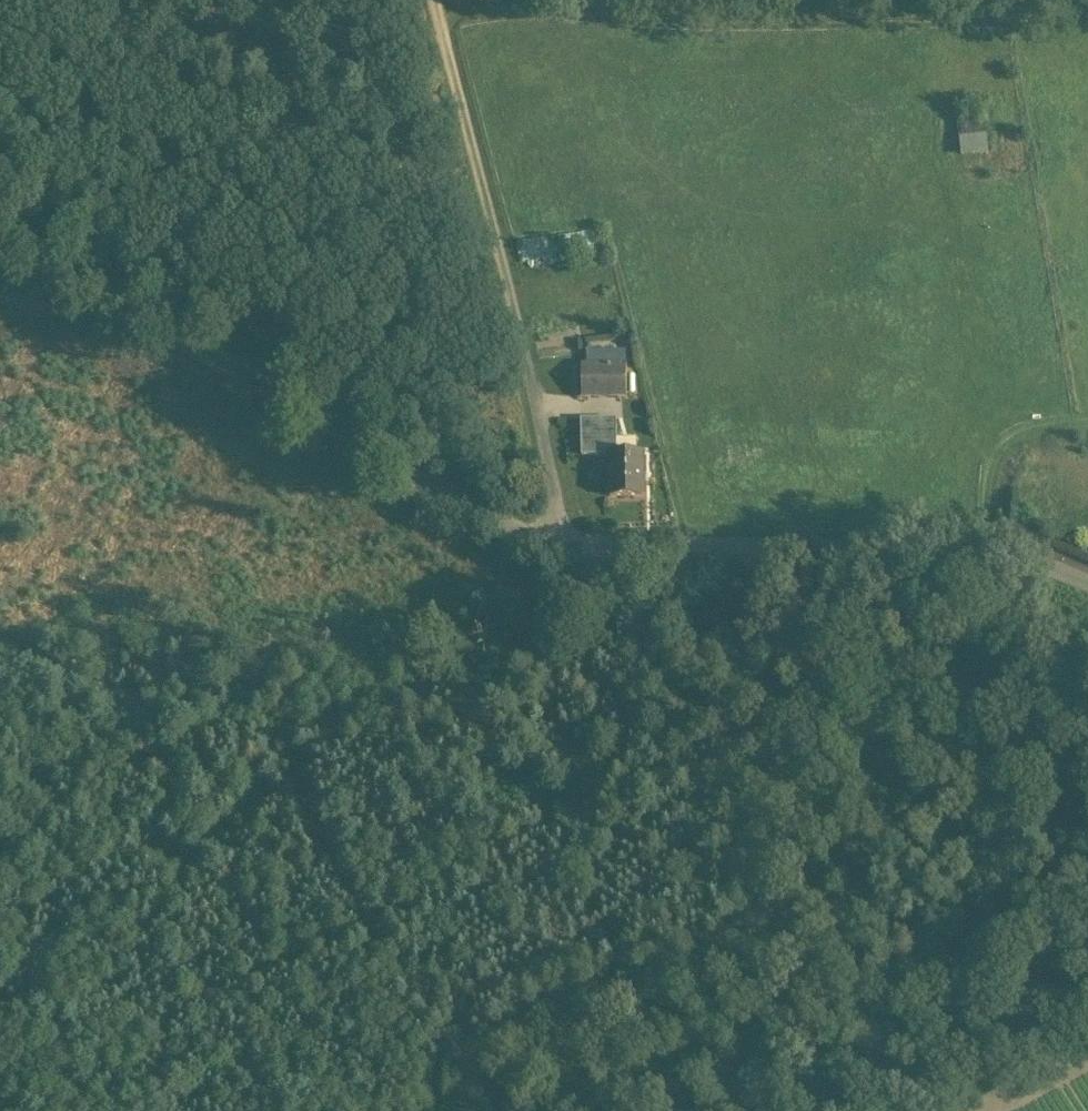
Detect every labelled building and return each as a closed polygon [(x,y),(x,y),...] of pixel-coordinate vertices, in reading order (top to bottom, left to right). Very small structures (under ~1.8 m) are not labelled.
[(1005,111),(971,114),(974,151),(1008,148),(1005,111)] [(519,253),(559,251),(559,238),(519,239),(519,253)] [(639,361),(592,361),(592,391),(639,391),(639,361)] [(634,412),(592,412),(592,449),(618,449),(618,496),(660,496),(660,438),(634,438),(634,412)]
